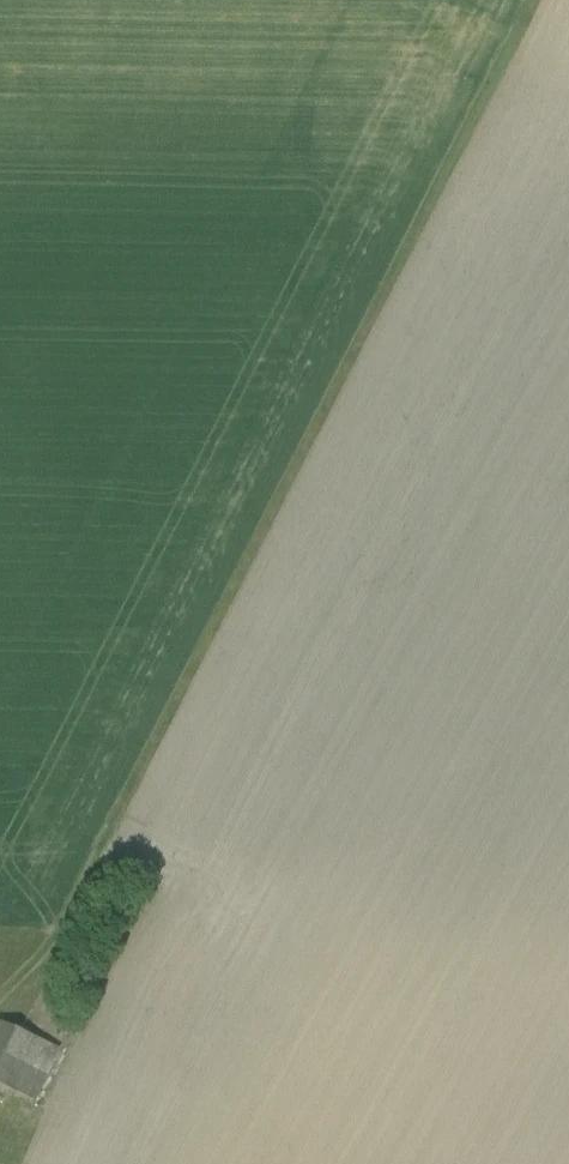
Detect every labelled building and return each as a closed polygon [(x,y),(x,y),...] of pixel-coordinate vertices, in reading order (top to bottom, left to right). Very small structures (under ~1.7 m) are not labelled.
[(59,1048),(0,1021),(0,1085),(36,1101),(59,1048)]
